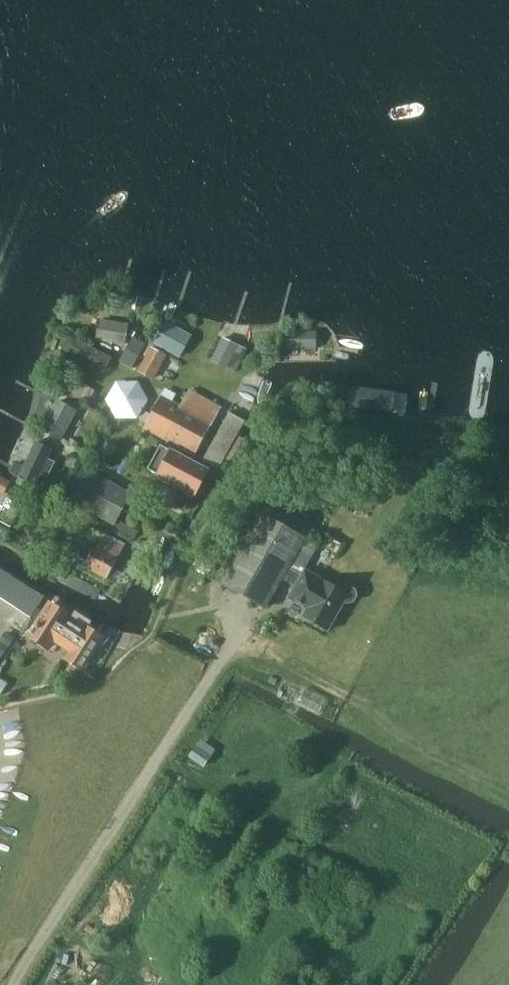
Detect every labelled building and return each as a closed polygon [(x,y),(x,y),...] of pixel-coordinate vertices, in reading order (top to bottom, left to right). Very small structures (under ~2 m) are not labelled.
[(99,319),(96,340),(126,345),(130,324),(99,319)] [(182,356),(188,343),(182,339),(185,334),(168,325),(162,335),(159,334),(154,342),(182,356)] [(317,349),(317,330),(287,330),(286,348),(317,349)] [(64,351),(104,372),(111,358),(72,337),(64,351)] [(211,360),(236,372),(244,355),(236,351),(239,345),(223,337),(211,360)] [(143,350),(129,342),(119,361),(132,368),(143,350)] [(138,371),(154,380),(168,356),(151,346),(138,371)] [(65,393),(88,405),(96,390),(73,377),(65,393)] [(116,418),(138,419),(149,400),(139,381),(117,381),(106,399),(116,418)] [(144,428),(195,456),(222,406),(191,389),(182,405),(173,400),(176,393),(166,388),(144,428)] [(329,404),(369,408),(371,394),(331,390),(329,404)] [(62,441),(62,440),(78,410),(57,399),(40,430),(62,441)] [(230,412),(203,460),(220,468),(246,421),(230,412)] [(36,441),(19,476),(36,485),(41,475),(48,478),(56,461),(48,458),(53,449),(36,441)] [(149,469),(158,474),(157,476),(196,497),(211,470),(171,448),(170,451),(161,446),(149,469)] [(66,498),(114,525),(131,493),(83,467),(66,498)] [(288,567),(304,538),(263,514),(224,584),(266,608),(283,578),(297,586),(290,598),(307,608),(303,615),(328,629),(344,600),(347,601),(353,600),(357,594),(355,588),(348,584),(342,586),(340,589),(304,569),(301,574),(288,567)] [(93,550),(87,547),(81,547),(77,554),(80,559),(87,562),(85,567),(107,579),(124,547),(101,535),(93,550)] [(55,642),(69,652),(64,658),(85,673),(95,657),(107,637),(88,626),(81,637),(65,627),(73,616),(51,600),(40,615),(37,613),(31,622),(34,625),(27,636),(49,651),(55,642)] [(10,642),(0,636),(0,659),(10,642)] [(206,764),(218,745),(202,735),(189,754),(206,764)]
